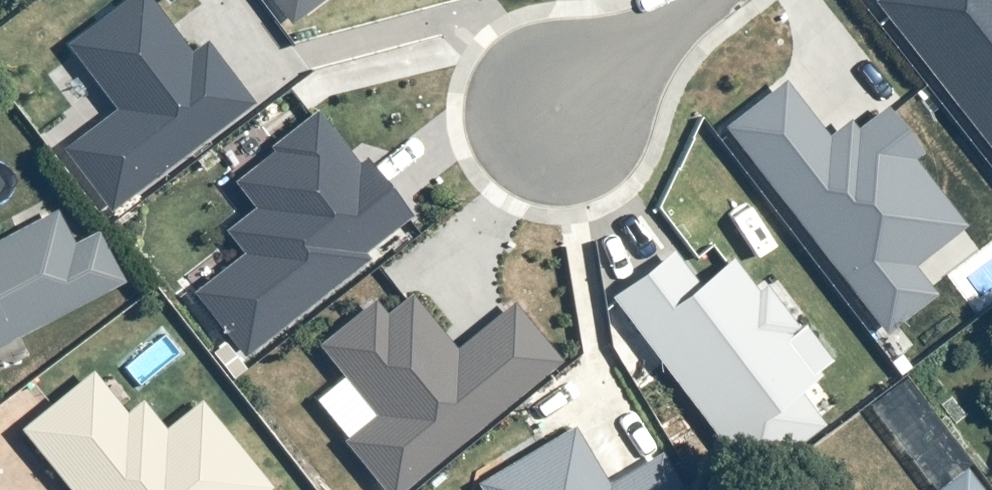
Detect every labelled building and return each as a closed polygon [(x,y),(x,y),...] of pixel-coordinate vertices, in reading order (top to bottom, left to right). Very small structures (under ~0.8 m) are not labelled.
[(66,147),(110,205),(250,101),(202,38),(188,48),(152,0),(121,0),(66,41),(118,109),(66,147)] [(288,26),(321,0),(268,0),(288,26)] [(991,156),(991,0),(869,0),(991,156)] [(780,78),(720,125),(879,329),(930,290),(912,267),(966,225),(876,110),(832,145),(780,78)] [(242,254),(193,293),(243,356),(416,220),(322,103),(228,177),(254,209),(224,232),(242,254)] [(105,294),(80,240),(60,251),(43,220),(0,241),(0,347),(105,294)] [(669,244),(599,297),(741,483),(820,423),(790,385),(826,358),(743,249),(699,282),(669,244)] [(345,442),(384,489),(403,489),(563,359),(512,298),(454,345),(402,282),(320,349),(376,417),(345,442)] [(12,434),(57,489),(257,489),(191,407),(146,447),(85,377),(12,434)] [(474,484),(478,489),(683,489),(659,450),(605,483),(571,426),(474,484)] [(958,475),(939,489),(970,489),(958,475)]
